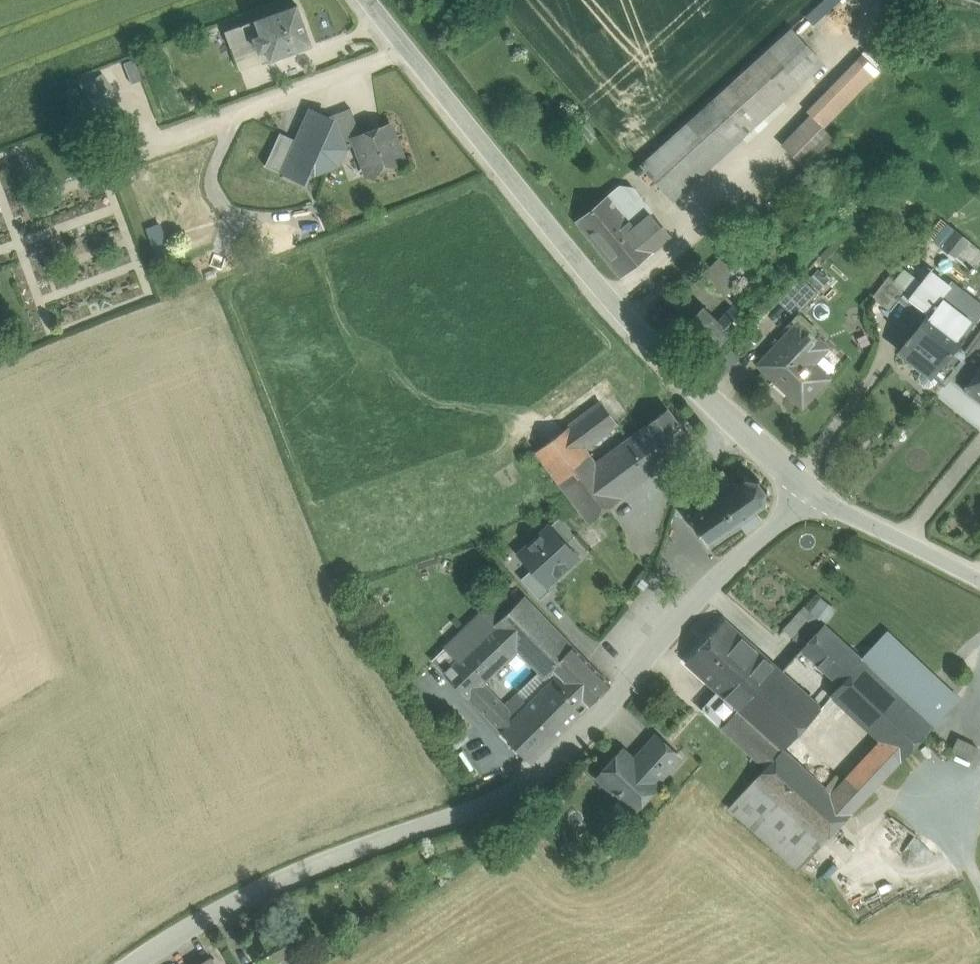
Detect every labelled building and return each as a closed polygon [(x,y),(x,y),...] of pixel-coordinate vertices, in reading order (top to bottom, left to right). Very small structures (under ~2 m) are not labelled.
[(266,49),(270,58),(270,60),(312,44),(297,5),(255,20),(261,35),(254,38),(259,51),(266,49)] [(847,50),(863,34),(840,11),(824,26),(847,50)] [(255,20),(225,31),(230,47),(231,46),(254,38),(261,35),(255,20)] [(790,31),(768,52),(797,85),(821,64),(790,31)] [(259,51),(254,38),(231,46),(240,69),(270,58),(266,49),(259,51)] [(768,52),(717,97),(746,130),(797,85),(768,52)] [(130,83),(144,78),(134,54),(121,59),(130,83)] [(870,58),(848,80),(859,90),(880,68),(870,58)] [(788,143),(809,162),(835,134),(824,126),(859,90),(848,80),(788,143)] [(717,97),(642,164),(671,197),(746,130),(717,97)] [(351,108),(331,116),(332,117),(344,149),(357,144),(355,138),(361,136),(351,108)] [(288,161),(311,171),(337,165),(344,149),(332,117),(329,119),(311,111),(298,141),(288,161)] [(361,136),(355,138),(357,144),(368,175),(403,162),(390,125),(361,136)] [(288,161),(298,141),(280,133),(265,166),(283,174),(288,161)] [(835,138),(810,164),(818,172),(837,153),(841,157),(848,150),(835,138)] [(653,217),(629,187),(609,195),(637,230),(653,217)] [(637,230),(609,195),(577,221),(620,274),(652,248),(637,230)] [(668,235),(653,217),(637,230),(652,248),(668,235)] [(963,261),(976,244),(945,220),(932,237),(963,261)] [(726,251),(703,275),(723,296),(739,282),(727,269),(736,261),(726,251)] [(901,292),(910,298),(921,284),(899,267),(890,277),(904,288),(901,292)] [(930,272),(921,284),(910,298),(914,302),(934,276),(930,272)] [(934,276),(914,302),(910,306),(923,321),(903,346),(947,382),(954,374),(966,357),(953,347),(979,313),(979,307),(952,285),(949,288),(934,276)] [(816,291),(800,277),(778,300),(794,315),(816,291)] [(890,277),(874,296),(888,308),(901,292),(904,288),(890,277)] [(716,319),(703,306),(677,332),(704,358),(747,315),(733,302),(716,319)] [(800,318),(757,364),(774,380),(777,377),(804,403),(828,376),(804,353),(820,337),(800,318)] [(972,350),(967,357),(954,374),(979,394),(979,356),(972,350)] [(601,403),(569,427),(585,449),(617,425),(601,403)] [(694,445),(667,409),(643,426),(644,427),(669,463),(670,463),(694,445)] [(585,449),(569,427),(556,436),(535,451),(588,522),(622,498),(596,463),(585,449)] [(644,427),(596,463),(622,498),(669,463),(644,427)] [(706,503),(719,494),(721,493),(733,485),(722,470),(696,488),(706,503)] [(745,482),(738,486),(735,483),(733,485),(735,488),(724,496),(721,493),(719,494),(722,498),(709,506),(706,503),(704,505),(707,508),(692,518),(690,515),(688,516),(709,547),(711,545),(709,542),(723,532),(726,535),(728,534),(725,530),(738,522),(740,525),(741,524),(746,531),(761,521),(756,514),(757,513),(754,510),(761,505),(765,508),(766,506),(763,503),(764,494),(768,493),(768,491),(764,492),(758,484),(761,481),(758,479),(756,483),(747,481),(746,477),(744,478),(745,482)] [(559,518),(550,525),(567,544),(575,536),(559,518)] [(550,525),(519,554),(533,569),(547,585),(579,557),(567,544),(550,525)] [(547,585),(533,569),(521,579),(540,600),(551,589),(547,585)] [(573,646),(524,596),(494,625),(512,644),(518,650),(544,676),(551,669),(573,646)] [(801,612),(785,629),(794,638),(809,623),(810,621),(801,612)] [(482,613),(432,660),(444,673),(493,625),(482,613)] [(825,625),(815,616),(810,621),(809,623),(818,632),(825,625)] [(732,702),(772,659),(729,620),(689,662),(721,692),(732,702)] [(809,623),(794,638),(804,647),(818,632),(809,623)] [(518,650),(512,644),(494,625),(493,625),(444,673),(452,681),(468,698),(483,684),(518,650)] [(861,658),(825,625),(818,632),(804,647),(843,684),(865,661),(861,658)] [(957,701),(885,633),(861,658),(865,661),(934,726),(957,701)] [(610,685),(573,646),(551,669),(557,675),(587,707),(610,685)] [(772,659),(732,702),(784,751),(785,750),(824,708),(772,659)] [(934,726),(865,661),(843,684),(832,696),(886,746),(903,760),(934,726)] [(515,717),(500,731),(531,763),(587,707),(557,675),(528,704),(515,717)] [(666,688),(657,681),(650,689),(659,697),(666,688)] [(504,706),(483,684),(468,698),(500,731),(515,717),(504,706)] [(732,702),(721,692),(704,710),(767,769),(784,751),(732,702)] [(518,693),(504,706),(515,717),(528,704),(518,693)] [(656,736),(634,760),(658,782),(680,758),(656,736)] [(958,737),(953,750),(976,760),(979,751),(979,747),(958,737)] [(886,746),(837,799),(853,814),(903,760),(886,746)] [(634,760),(623,750),(598,778),(634,811),(660,783),(658,782),(634,760)] [(837,799),(785,750),(767,769),(757,781),(825,844),(853,814),(837,799)] [(825,844),(757,781),(731,808),(799,872),(825,844)] [(901,904),(903,891),(900,879),(893,868),(882,861),(870,859),(857,861),(846,869),(839,879),(837,892),(840,905),(847,915),(858,922),(870,925),(883,922),(894,915),(901,904)]
